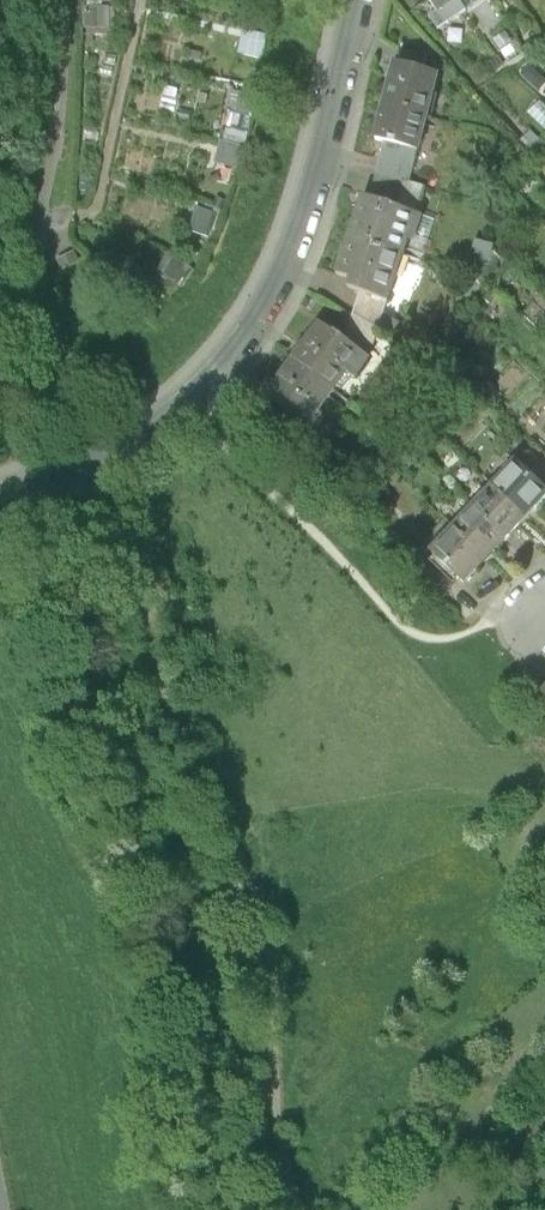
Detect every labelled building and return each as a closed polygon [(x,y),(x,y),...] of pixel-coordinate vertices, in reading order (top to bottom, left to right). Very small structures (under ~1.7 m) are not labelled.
[(90,4),(90,25),(112,25),(113,4),(90,4)] [(247,26),(242,53),(266,57),(271,31),(247,26)] [(414,50),(402,89),(444,102),(456,63),(414,50)] [(251,135),(263,94),(242,88),(223,156),(233,159),(238,144),(244,145),(247,134),(251,135)] [(433,141),(444,102),(402,89),(390,128),(401,131),(433,141)] [(422,174),(433,141),(401,131),(391,164),(417,172),(422,174)] [(422,174),(417,172),(409,196),(432,203),(439,179),(422,174)] [(377,186),(363,231),(421,248),(435,204),(432,203),(409,196),(377,186)] [(407,293),(421,248),(363,231),(352,264),(365,268),(362,279),(375,283),(403,291),(407,293)] [(403,291),(375,283),(368,305),(392,319),(403,291)] [(335,310),(309,347),(350,376),(361,360),(370,366),(385,345),(335,310)] [(309,347),(281,386),(322,415),(350,376),(309,347)] [(529,450),(544,465),(544,433),(529,450)] [(508,472),(542,505),(544,502),(544,465),(529,450),(508,472)] [(521,528),(542,505),(508,472),(486,495),(521,528)] [(486,495),(465,517),(499,550),(521,528),(486,495)] [(478,573),(499,550),(465,517),(443,540),(446,543),(475,571),(478,573)] [(446,543),(433,556),(463,584),(475,571),(446,543)]
